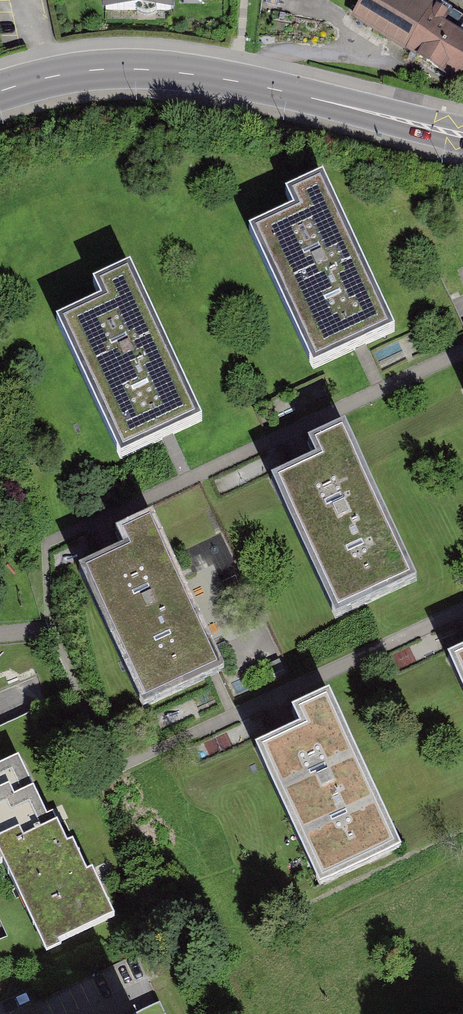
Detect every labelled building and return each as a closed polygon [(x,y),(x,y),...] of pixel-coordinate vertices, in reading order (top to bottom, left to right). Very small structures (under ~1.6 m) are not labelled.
[(122,11),(183,12),(183,0),(122,0),(122,11)] [(449,0),(376,0),(364,20),(462,78),(462,31),(454,26),(462,11),(462,8),(449,0)] [(302,212),(255,233),(314,369),(397,333),(330,180),(295,195),(302,212)] [(107,298),(66,316),(127,449),(203,414),(135,265),(100,281),(107,298)] [(319,457),(272,478),(333,612),(415,575),(345,423),(311,439),(319,457)] [(128,552),(89,570),(150,703),(224,669),(156,519),(120,535),(128,552)] [(452,656),(462,682),(462,652),(452,656)] [(311,731),(267,750),(322,881),(403,847),(340,697),(303,713),(311,731)] [(0,763),(0,868),(38,949),(118,912),(82,834),(70,839),(62,823),(51,828),(17,755),(0,763)]
